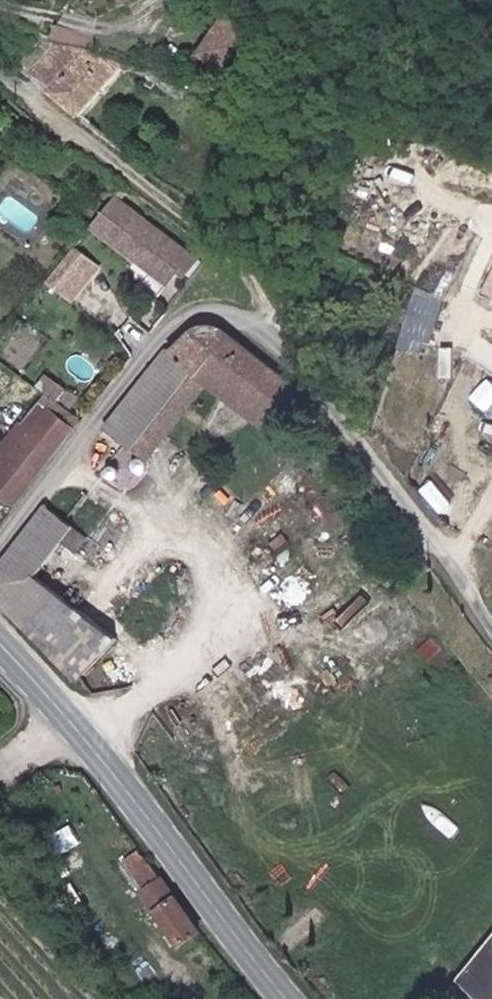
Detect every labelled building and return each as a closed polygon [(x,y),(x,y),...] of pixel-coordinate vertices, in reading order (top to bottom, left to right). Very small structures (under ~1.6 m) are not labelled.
[(267,16),(239,0),(211,50),(239,66),(267,16)] [(57,89),(91,118),(133,63),(92,45),(67,42),(58,47),(39,42),(29,60),(59,83),(57,89)] [(195,249),(123,197),(102,226),(149,260),(174,278),(183,266),(195,249)] [(77,301),(103,264),(75,243),(48,280),(77,301)] [(202,254),(195,249),(183,266),(190,272),(202,254)] [(174,278),(149,260),(141,271),(166,289),(174,278)] [(174,348),(114,428),(154,459),(169,439),(175,445),(181,437),(176,431),(215,381),(271,427),(301,387),(231,332),(223,325),(217,324),(213,322),(207,323),(199,327),(179,351),(174,348)] [(10,375),(0,367),(0,390),(10,375)] [(17,508),(82,423),(43,395),(0,452),(0,496),(4,498),(17,508)] [(17,508),(4,498),(0,503),(0,530),(17,508)] [(120,638),(42,576),(68,542),(81,552),(93,536),(53,504),(0,573),(0,593),(80,680),(120,638)] [(8,810),(0,812),(0,830),(11,828),(8,810)] [(205,931),(166,882),(151,894),(164,910),(157,916),(184,948),(205,931)] [(491,998),(491,943),(462,979),(491,998)]
